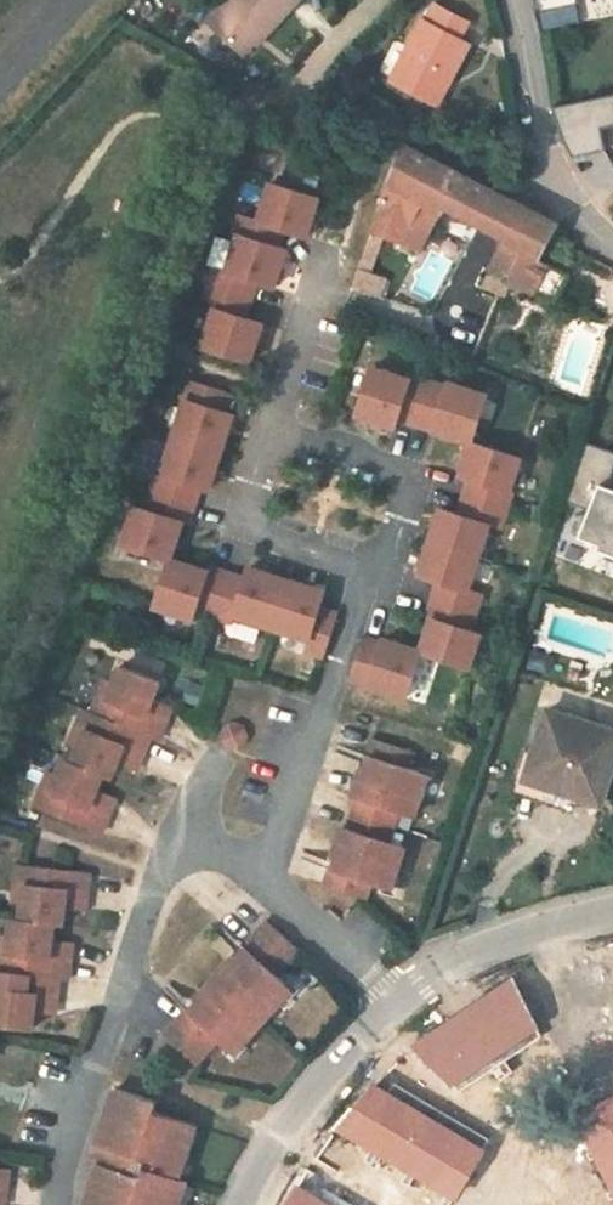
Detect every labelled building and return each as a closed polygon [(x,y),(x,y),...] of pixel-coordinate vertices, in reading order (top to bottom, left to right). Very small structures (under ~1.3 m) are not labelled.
[(255,51),(277,29),(279,31),(310,0),(235,0),(218,17),(255,51)] [(539,10),(577,0),(537,0),(539,10)] [(483,29),(451,13),(444,26),(440,24),(409,85),(452,107),(484,48),(475,43),(483,29)] [(554,109),(565,138),(577,166),(603,210),(612,195),(612,160),(605,145),(604,124),(612,123),(612,96),(554,109)] [(460,219),(463,214),(511,238),(526,208),(414,150),(388,234),(415,244),(430,206),(460,219)] [(213,351),(260,367),(271,332),(258,327),(270,289),(280,293),(292,254),(283,251),(289,232),(321,242),(332,209),(285,193),(274,227),(247,218),(240,239),(246,241),(235,278),(229,276),(215,315),(223,317),(213,351)] [(511,238),(526,245),(508,282),(572,307),(587,278),(552,260),(567,230),(565,227),(526,208),(511,238)] [(388,277),(372,272),(383,239),(370,235),(354,289),(382,297),(388,277)] [(372,424),(408,436),(411,425),(486,450),(502,402),(464,389),(462,394),(425,382),(422,391),(387,379),(372,424)] [(117,549),(165,564),(176,527),(183,530),(195,494),(212,499),(237,421),(219,415),(226,394),(183,381),(175,402),(190,407),(165,484),(152,480),(141,515),(129,511),(117,549)] [(588,444),(569,499),(593,507),(578,538),(612,555),(612,489),(608,487),(612,472),(612,454),(588,444)] [(447,624),(435,659),(484,675),(495,640),(486,638),(499,600),(481,594),(503,531),(513,534),(527,497),(522,494),(532,464),(486,450),(475,480),(483,483),(470,520),(456,515),(435,579),(454,585),(442,623),(447,624)] [(304,651),(325,659),(339,619),(317,613),(323,597),(245,572),(240,584),(204,572),(202,576),(165,564),(148,613),(186,625),(191,612),(228,624),(231,615),(308,641),(304,651)] [(395,654),(376,647),(364,687),(420,706),(435,659),(397,646),(395,654)] [(76,772),(71,787),(58,824),(120,845),(128,822),(108,814),(112,803),(119,786),(127,789),(132,775),(137,762),(156,769),(165,746),(174,750),(183,726),(161,719),(166,708),(172,690),(130,676),(124,691),(111,729),(103,726),(91,761),(86,776),(76,772)] [(124,691),(116,688),(103,726),(111,729),(124,691)] [(161,719),(183,726),(187,716),(166,708),(161,719)] [(546,708),(522,786),(605,809),(612,785),(612,725),(546,708)] [(93,722),(80,758),(91,761),(103,726),(93,722)] [(336,900),(380,911),(386,893),(404,898),(417,856),(399,851),(407,824),(425,829),(438,786),(419,781),(424,763),(381,751),(376,768),(381,770),(375,790),(369,788),(363,811),(368,813),(360,839),(354,838),(349,858),(354,860),(347,883),(341,881),(336,900)] [(132,775),(151,781),(156,769),(137,762),(132,775)] [(61,784),(48,821),(58,824),(71,787),(61,784)] [(108,814),(128,822),(132,812),(112,803),(108,814)] [(43,879),(35,877),(31,917),(39,917),(43,879)] [(37,934),(30,933),(29,951),(25,986),(16,985),(12,1026),(10,1039),(53,1044),(54,1027),(55,1016),(76,1018),(77,1018),(79,990),(89,992),(91,969),(71,966),(71,953),(73,937),(84,938),(86,921),(87,910),(109,911),(111,885),(43,879),(39,917),(37,934)] [(86,921),(107,922),(109,911),(87,910),(86,921)] [(167,1037),(199,1066),(221,1040),(237,1054),(290,992),(274,978),(297,951),(265,923),(241,950),(245,953),(232,969),(228,966),(202,996),(206,1000),(191,1017),(187,1014),(167,1037)] [(29,951),(19,950),(16,985),(25,986),(29,951)] [(91,969),(93,956),(71,953),(71,966),(91,969)] [(509,980),(415,1044),(455,1088),(535,1034),(509,980)] [(7,984),(3,1024),(12,1026),(16,985),(7,984)] [(54,1027),(75,1030),(76,1018),(55,1016),(54,1027)] [(371,1089),(339,1129),(455,1196),(480,1152),(371,1089)] [(576,1119),(612,1192),(612,1101),(576,1119)] [(193,1192),(211,1138),(172,1125),(176,1115),(136,1103),(110,1175),(117,1176),(107,1204),(188,1204),(193,1192)] [(0,1178),(0,1179),(0,1188),(21,1192),(24,1182),(0,1178)] [(21,1192),(0,1188),(0,1204),(19,1204),(21,1192)] [(288,1204),(322,1204),(296,1190),(288,1204)] [(206,1196),(193,1192),(188,1204),(202,1204),(206,1196)]
